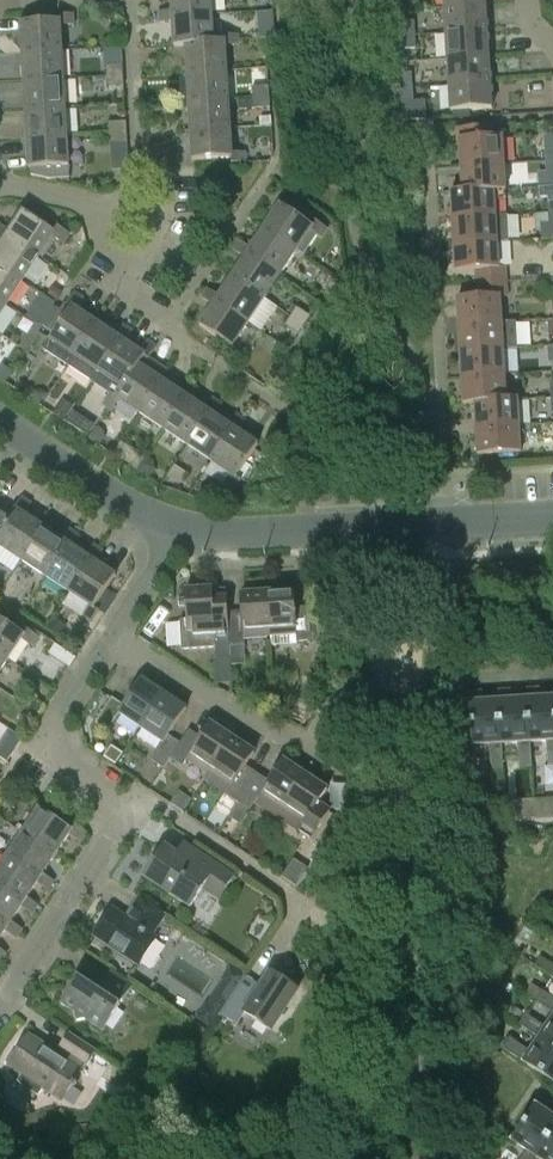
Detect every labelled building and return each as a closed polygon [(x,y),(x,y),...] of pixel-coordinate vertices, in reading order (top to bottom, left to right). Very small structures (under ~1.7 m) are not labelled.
[(172,12),(172,18),(212,15),(211,0),(171,0),(172,12)] [(487,31),(485,5),(444,8),(446,34),(487,31)] [(214,42),(212,15),(172,18),(172,12),(159,13),(160,24),(173,23),(174,48),(186,47),(185,45),(214,44),(214,42)] [(258,14),(259,27),(272,26),(274,25),(273,13),(272,13),(258,14)] [(22,53),(62,51),(60,26),(73,26),(73,15),(59,16),(59,21),(21,23),(22,53)] [(402,23),(403,37),(414,36),(413,22),(402,23)] [(489,57),(487,31),(446,34),(447,59),(489,57)] [(185,45),(186,47),(187,74),(227,72),(225,47),(238,46),(237,35),(224,36),(224,41),(214,42),(214,44),(185,45)] [(415,50),(414,36),(403,37),(404,51),(415,50)] [(22,53),(24,82),(64,80),(62,51),(22,53)] [(490,83),(489,57),(447,59),(449,85),(490,83)] [(123,76),(122,66),(106,66),(106,77),(123,76)] [(227,72),(187,74),(189,103),(229,100),(227,72)] [(411,74),(405,74),(400,75),(400,89),(411,88),(411,74)] [(124,87),(123,76),(106,77),(107,88),(124,87)] [(64,80),(24,82),(26,111),(65,108),(64,80)] [(492,109),(490,83),(449,85),(450,112),(492,109)] [(269,98),(268,87),(252,88),(252,99),(269,98)] [(412,102),(411,88),(400,89),(401,102),(412,102)] [(270,109),(269,98),(252,99),(253,109),(270,109)] [(189,103),(191,131),(230,129),(229,100),(189,103)] [(26,111),(27,139),(67,137),(65,108),(26,111)] [(127,133),(126,123),(109,124),(109,134),(127,133)] [(459,129),(460,167),(504,164),(502,138),(495,138),(494,126),(459,129)] [(230,129),(191,131),(193,161),(231,159),(231,165),(245,164),(245,153),(232,154),(230,129)] [(127,144),(127,133),(109,134),(110,145),(127,144)] [(67,137),(27,139),(29,169),(31,169),(31,176),(50,180),(69,179),(67,137)] [(552,161),(552,151),(545,151),(545,162),(552,161)] [(505,191),(504,164),(460,167),(462,192),(462,193),(494,191),(494,192),(505,191)] [(548,203),(548,213),(552,213),(552,186),(539,187),(539,198),(547,198),(548,203)] [(462,192),(451,192),(452,219),(495,217),(494,201),(506,201),(506,191),(505,191),(494,192),(494,191),(462,193),(462,192)] [(264,230),(297,252),(303,256),(317,236),(321,239),(327,230),(316,222),(312,227),(280,205),(264,230)] [(6,235),(39,258),(53,237),(63,244),(69,235),(58,227),(54,232),(22,210),(9,231),(6,235)] [(452,219),(454,245),(497,243),(509,242),(507,217),(495,217),(452,219)] [(23,281),(39,258),(6,235),(9,231),(0,225),(0,238),(3,240),(0,244),(0,266),(23,281)] [(281,276),(297,252),(264,230),(251,249),(240,242),(234,251),(245,258),(248,254),(281,276)] [(497,243),(454,245),(455,272),(476,270),(476,284),(506,283),(505,268),(498,268),(497,243)] [(232,278),(265,299),(281,276),(248,254),(245,258),(232,278)] [(7,305),(23,281),(0,266),(0,300),(7,305)] [(249,323),(265,299),(232,278),(219,297),(216,302),(249,323)] [(507,297),(506,283),(476,284),(477,298),(457,299),(459,326),(502,324),(500,297),(507,297)] [(63,293),(54,287),(47,298),(56,304),(63,293)] [(216,302),(219,297),(208,290),(202,299),(213,306),(199,326),(232,348),(249,323),(216,302)] [(50,341),(44,350),(69,366),(97,324),(76,311),(83,300),(74,294),(66,305),(71,308),(50,341)] [(296,308),(291,317),(304,326),(310,317),(296,308)] [(298,335),(304,326),(291,317),(285,326),(298,335)] [(517,323),(502,324),(459,326),(460,352),(503,350),(518,349),(517,323)] [(97,324),(69,366),(92,382),(98,373),(120,340),(125,343),(132,332),(123,326),(116,337),(97,324)] [(98,373),(92,382),(110,394),(111,394),(115,397),(121,388),(122,389),(138,365),(139,366),(145,357),(148,360),(156,348),(147,342),(140,353),(125,343),(120,340),(98,373)] [(505,375),(503,350),(460,352),(462,378),(505,375)] [(110,394),(103,405),(112,411),(119,401),(140,414),(162,381),(168,373),(148,360),(145,357),(139,366),(138,365),(122,389),(121,388),(115,397),(111,394),(110,394)] [(3,366),(0,372),(0,379),(6,383),(13,373),(3,366)] [(506,401),(506,400),(505,375),(462,378),(463,404),(475,404),(475,403),(506,401)] [(162,381),(140,414),(164,430),(186,397),(190,400),(197,389),(188,383),(181,394),(162,381)] [(47,395),(41,391),(35,392),(30,398),(40,405),(47,395)] [(186,397),(164,430),(188,446),(209,413),(214,416),(221,405),(212,399),(205,410),(190,400),(186,397)] [(475,403),(475,404),(476,429),(519,426),(518,399),(506,400),(506,401),(475,403)] [(63,401),(54,414),(65,421),(73,407),(63,401)] [(209,413),(188,446),(212,462),(233,429),(238,432),(245,421),(236,415),(229,426),(214,416),(209,413)] [(96,427),(87,421),(80,432),(88,438),(96,427)] [(521,453),(519,426),(476,429),(478,455),(521,453)] [(233,429),(212,462),(232,476),(225,486),(234,492),(242,481),(237,478),(258,445),(238,432),(233,429)] [(18,512),(24,515),(31,505),(22,498),(14,510),(18,512)] [(21,561),(43,528),(48,531),(55,520),(46,514),(39,525),(24,515),(18,512),(12,521),(13,522),(0,541),(0,547),(21,561)] [(13,522),(12,521),(0,513),(0,541),(13,522)] [(43,528),(21,561),(45,577),(67,544),(72,547),(79,536),(70,530),(63,541),(48,531),(43,528)] [(67,544),(45,577),(69,593),(91,560),(95,563),(103,552),(94,546),(86,557),(72,547),(67,544)] [(91,560),(69,593),(89,606),(82,617),(92,623),(99,612),(95,609),(116,576),(95,563),(91,560)] [(187,620),(180,620),(182,649),(216,647),(216,659),(230,658),(230,647),(228,613),(227,599),(213,600),(213,590),(185,591),(187,620)] [(294,592),(267,594),(270,635),(296,634),(296,643),(311,642),(309,608),(295,609),(294,592)] [(228,613),(230,647),(244,646),(243,637),(270,635),(267,594),(240,595),(241,612),(228,613)] [(8,661),(22,640),(33,647),(39,638),(27,630),(24,635),(0,619),(0,655),(8,661)] [(65,627),(55,621),(50,630),(60,636),(65,627)] [(0,655),(0,673),(8,661),(0,655)] [(141,729),(164,694),(142,679),(124,707),(112,699),(95,724),(108,732),(119,714),(141,729)] [(530,743),(547,742),(548,766),(552,766),(552,699),(540,700),(539,693),(533,693),(533,691),(527,691),(527,700),(530,743)] [(532,767),(530,743),(527,700),(511,701),(511,695),(504,695),(504,693),(498,693),(498,702),(502,745),(518,744),(520,768),(532,767)] [(186,709),(164,694),(141,729),(163,743),(151,761),(163,769),(170,759),(180,744),(168,736),(186,709)] [(503,769),(502,745),(498,702),(482,703),(482,697),(476,697),(476,695),(469,695),(470,704),(469,704),(472,746),(490,745),(491,770),(503,769)] [(31,697),(25,705),(39,715),(45,706),(31,697)] [(33,723),(39,715),(25,705),(18,714),(33,723)] [(189,731),(180,744),(170,759),(182,767),(187,759),(209,774),(232,739),(210,724),(200,738),(189,731)] [(209,774),(204,781),(238,804),(257,776),(245,768),(254,754),(232,739),(209,774)] [(268,783),(257,776),(238,804),(250,812),(260,796),(282,811),(305,776),(283,761),(268,783)] [(503,769),(491,770),(492,791),(504,791),(503,769)] [(328,791),(305,776),(282,811),(304,825),(299,833),(311,841),(330,813),(318,805),(328,791)] [(539,815),(552,814),(552,798),(537,799),(539,815)] [(241,826),(250,812),(238,804),(229,818),(241,826)] [(39,809),(23,834),(56,856),(70,835),(80,842),(87,833),(75,825),(72,830),(39,809)] [(23,834),(7,858),(40,879),(37,884),(48,891),(54,882),(43,875),(56,856),(23,834)] [(185,843),(177,855),(164,846),(144,877),(189,908),(206,883),(222,894),(234,875),(185,843)] [(21,908),(32,915),(35,911),(38,906),(27,899),(37,884),(40,879),(7,858),(0,868),(0,887),(24,903),(21,908)] [(295,864),(284,880),(296,888),(307,872),(295,864)] [(9,927),(6,932),(16,939),(22,930),(12,923),(21,908),(24,903),(0,887),(0,921),(9,927)] [(112,909),(94,936),(139,966),(156,939),(151,935),(165,915),(140,897),(126,918),(112,909)] [(6,932),(9,927),(0,921),(0,940),(6,932)] [(236,991),(245,976),(230,966),(221,981),(236,991)] [(80,974),(61,1004),(75,1013),(77,1021),(86,1020),(104,1032),(133,987),(108,970),(97,986),(80,974)] [(298,991),(271,973),(261,987),(256,984),(251,992),(240,984),(221,1014),(237,1025),(245,1013),(272,1031),(298,991)] [(552,1013),(552,999),(542,991),(535,1001),(552,1013)] [(221,1014),(206,1004),(196,1018),(211,1028),(221,1014)] [(508,1018),(515,1022),(522,1012),(515,1008),(508,1018)] [(539,1039),(552,1047),(552,1018),(546,1028),(526,1015),(519,1025),(539,1039)] [(29,1036),(9,1065),(23,1075),(18,1082),(19,1083),(39,1096),(44,1088),(62,1101),(72,1086),(75,1088),(77,1084),(75,1082),(86,1064),(95,1051),(70,1034),(61,1047),(66,1051),(62,1058),(29,1036)] [(539,1039),(530,1052),(510,1039),(503,1049),(523,1063),(552,1083),(552,1047),(539,1039)] [(537,1158),(552,1133),(552,1117),(547,1113),(550,1107),(545,1104),(546,1102),(541,1098),(536,1106),(535,1106),(511,1142),(526,1151),(521,1158),(536,1158),(537,1158)] [(537,1158),(538,1158),(552,1158),(552,1133),(537,1158)]
